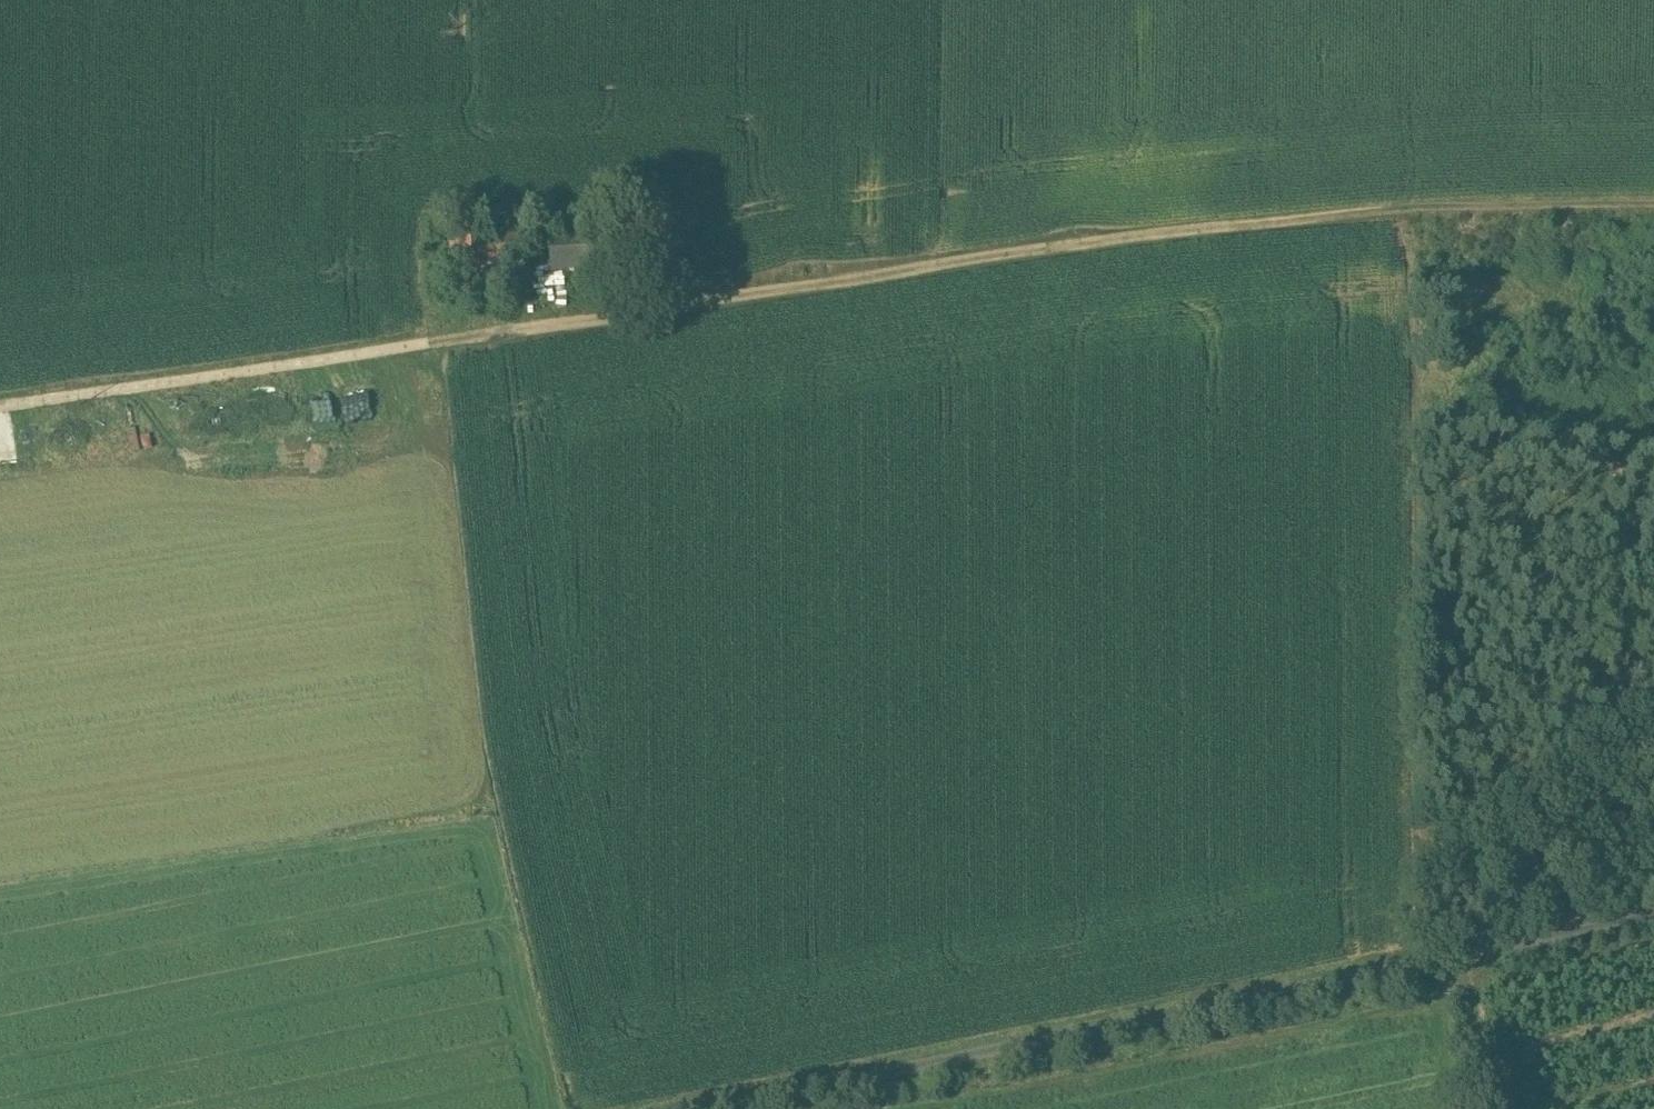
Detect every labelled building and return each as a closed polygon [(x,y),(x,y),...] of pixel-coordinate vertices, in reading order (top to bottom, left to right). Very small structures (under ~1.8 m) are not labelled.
[(559,278),(558,248),(526,248),(526,279),(559,278)]
